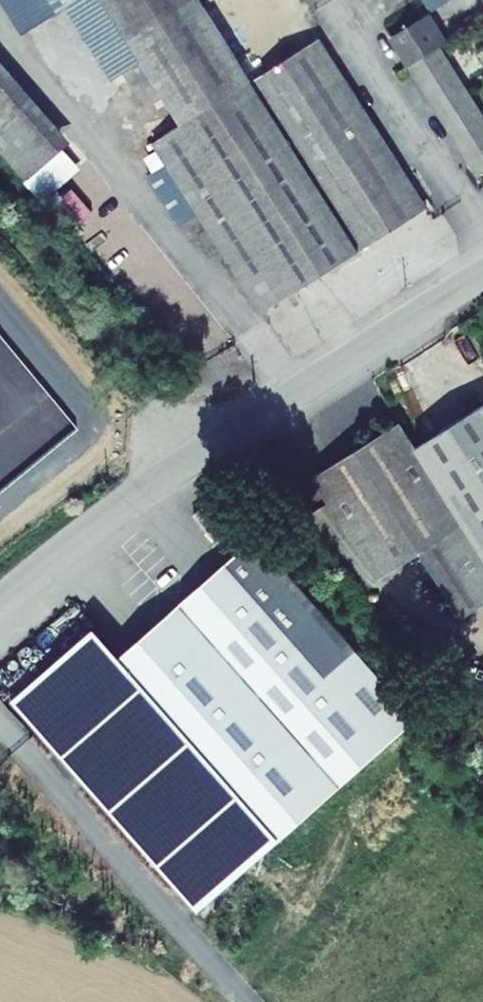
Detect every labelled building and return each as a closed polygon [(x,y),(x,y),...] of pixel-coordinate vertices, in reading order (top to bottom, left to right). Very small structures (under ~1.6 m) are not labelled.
[(320,35),(254,76),(206,0),(7,0),(26,30),(70,1),(116,73),(145,54),(186,118),(156,136),(170,158),(150,171),(183,222),(203,210),(264,306),(427,203),(320,35)] [(420,76),(448,59),(440,46),(450,40),(432,11),(394,33),(420,76)] [(116,73),(156,136),(186,118),(145,54),(116,73)] [(60,150),(72,140),(0,58),(0,81),(60,150)] [(420,76),(480,172),(482,171),(482,115),(448,59),(420,76)] [(0,81),(0,149),(26,179),(60,150),(0,81)] [(415,445),(400,421),(314,475),(378,578),(422,551),(463,617),(482,605),(482,402),(415,445)] [(418,718),(258,537),(122,656),(282,838),(418,718)]
